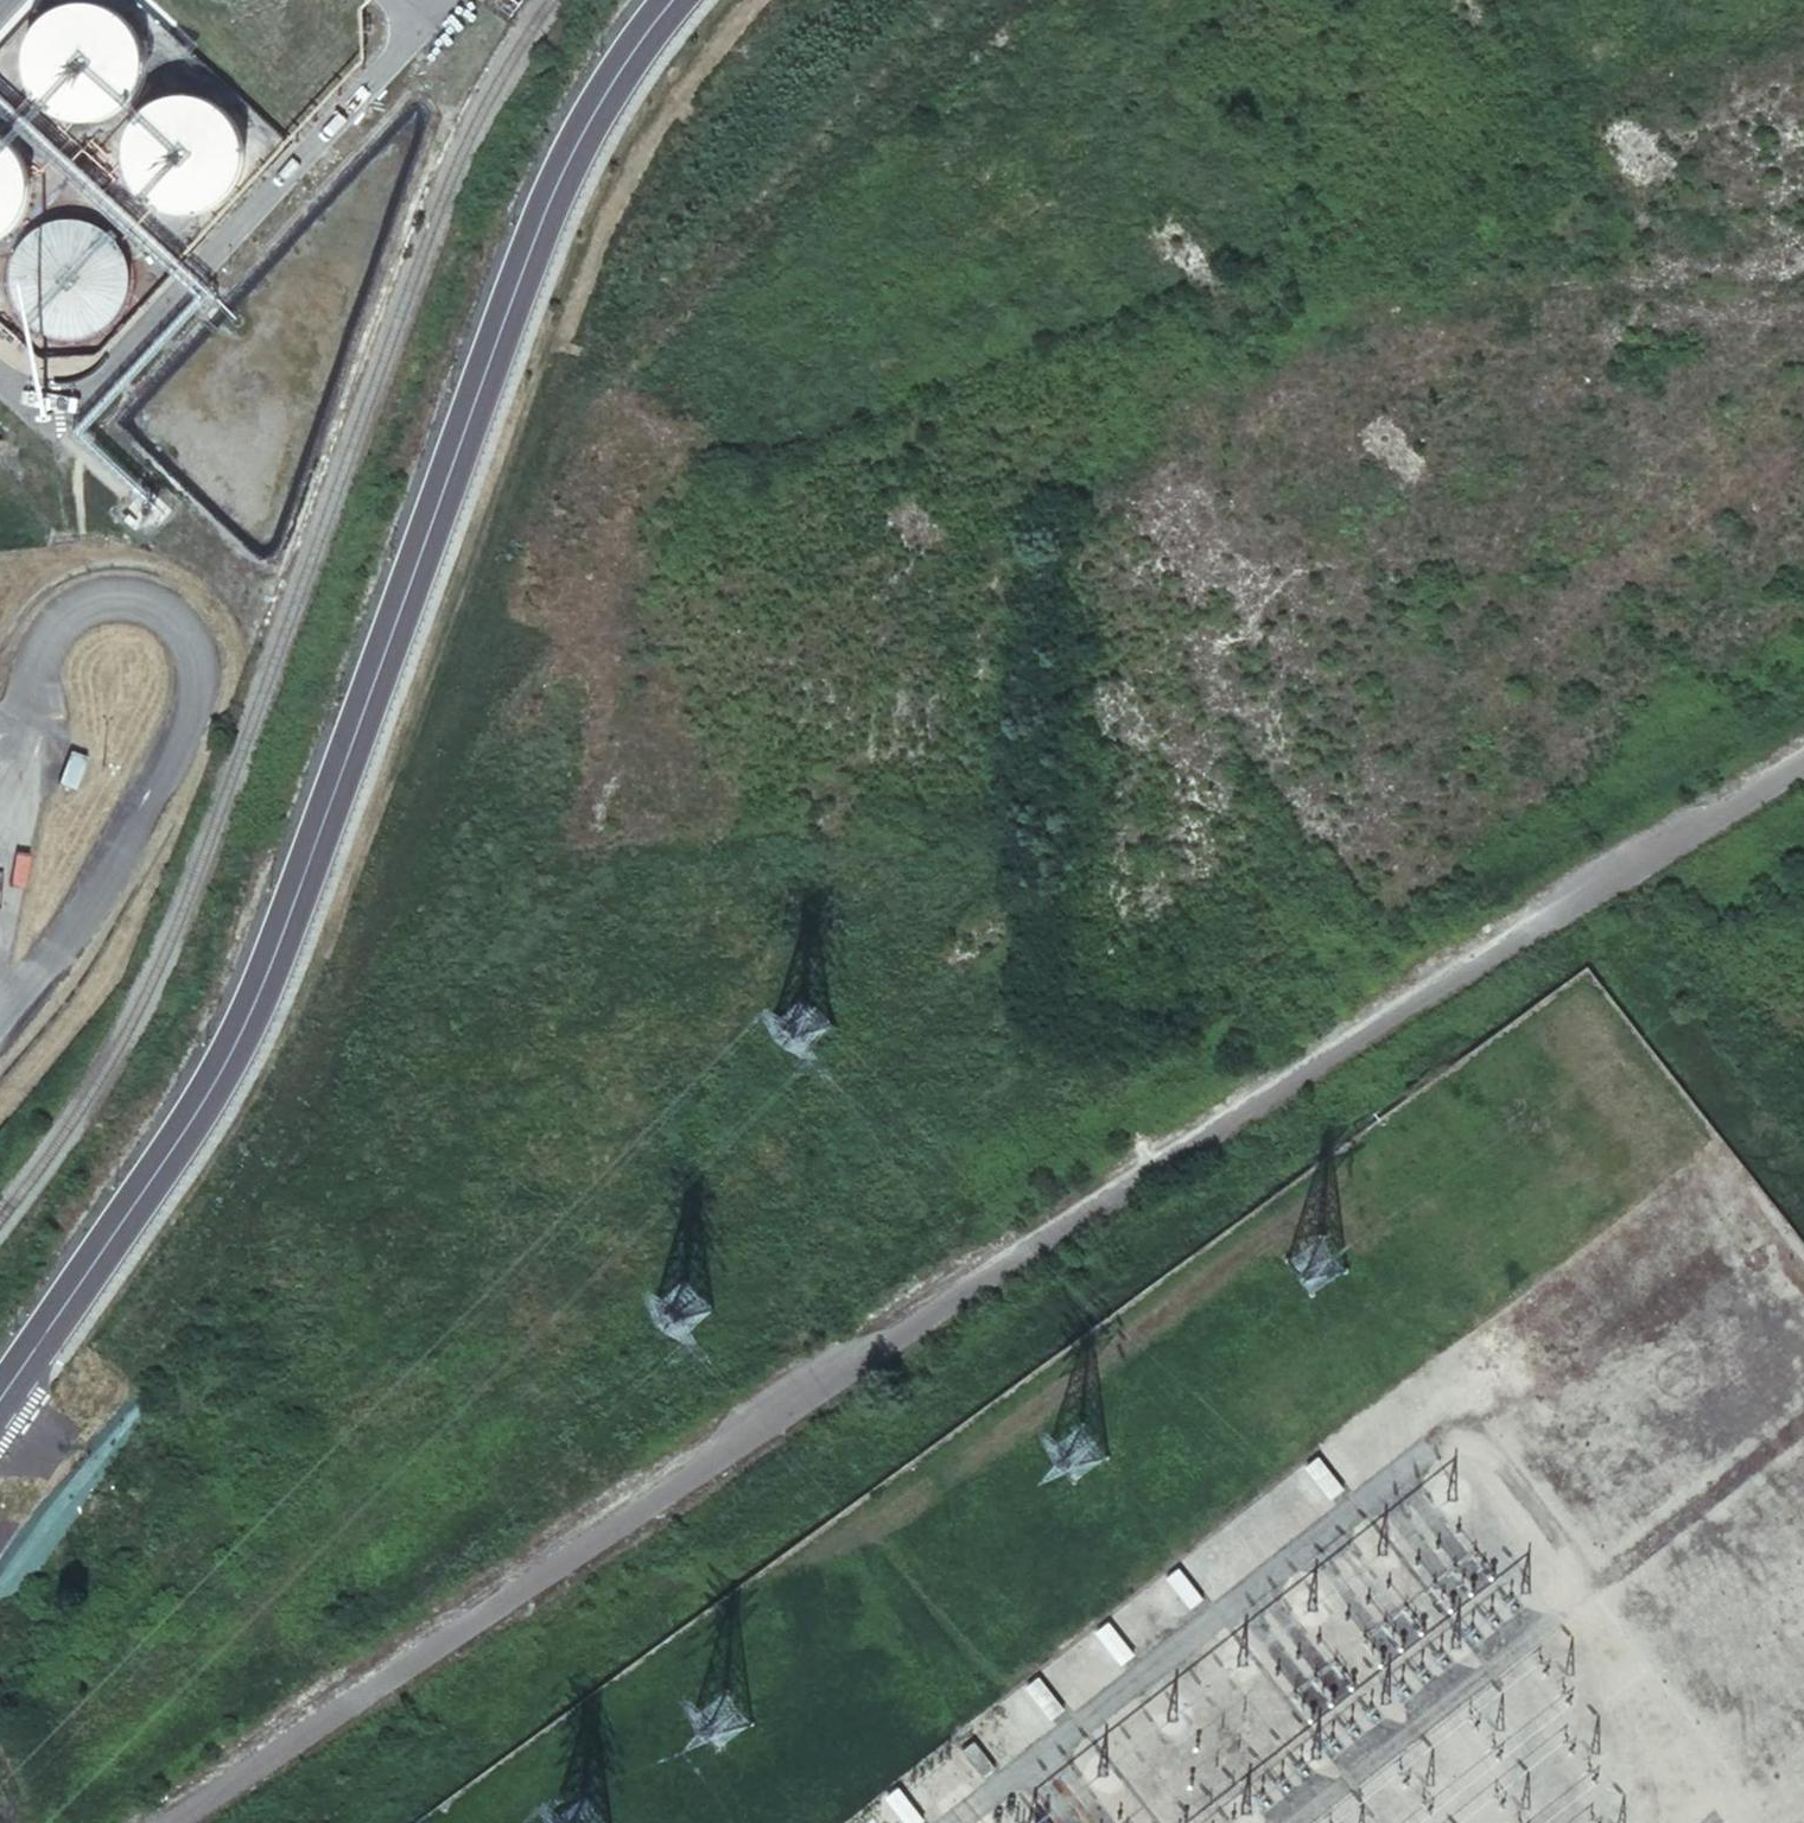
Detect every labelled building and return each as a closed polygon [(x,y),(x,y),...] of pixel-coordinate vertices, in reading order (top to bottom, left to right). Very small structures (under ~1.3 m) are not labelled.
[(137,97),(143,78),(143,59),(137,41),(131,33),(116,20),(98,14),(79,14),(61,20),(53,26),(40,41),(34,59),(34,78),(40,97),(46,105),(61,117),(79,124),(98,124),(116,117),(124,111),(137,97)] [(233,179),(240,161),(240,141),(233,123),(221,108),(213,103),(195,96),(175,96),(157,103),(149,108),(137,123),(130,141),(130,161),(137,179),(149,194),(157,199),(175,206),(195,206),(213,199),(221,194),(233,179)] [(27,199),(27,179),(20,161),(8,146),(0,142),(0,237),(15,225),(20,217),(27,199)] [(1344,1492),(1317,1458),(1303,1470),(1330,1503),(1344,1492)] [(1204,1602),(1179,1570),(1166,1580),(1190,1612),(1204,1602)] [(1135,1657),(1108,1624),(1093,1636),(1120,1669),(1135,1657)] [(1066,1713),(1038,1679),(1024,1690),(1051,1724),(1066,1713)] [(996,1769),(973,1743),(961,1754),(983,1780),(996,1769)] [(896,1789),(882,1800),(900,1822),(923,1822),(896,1789)]
